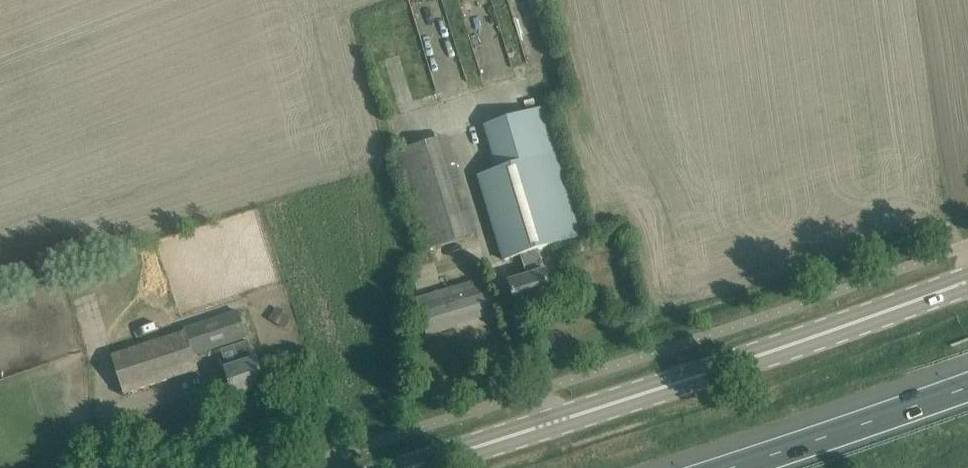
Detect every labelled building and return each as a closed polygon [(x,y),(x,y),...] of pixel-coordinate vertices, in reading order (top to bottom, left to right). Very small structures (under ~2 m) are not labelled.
[(586,235),(546,106),(523,113),(483,126),(496,170),(478,175),(504,260),(521,255),(528,276),(509,281),(517,307),(554,296),(546,270),(545,270),(539,249),(586,235)] [(477,234),(448,136),(394,152),(424,251),(477,234)] [(496,313),(485,277),(416,298),(427,334),(496,313)] [(276,307),(269,319),(285,329),(292,317),(276,307)] [(248,337),(240,314),(111,356),(124,394),(199,369),(194,354),(248,337)] [(255,359),(249,341),(234,346),(240,364),(225,369),(234,397),(266,387),(257,359),(255,359)]
